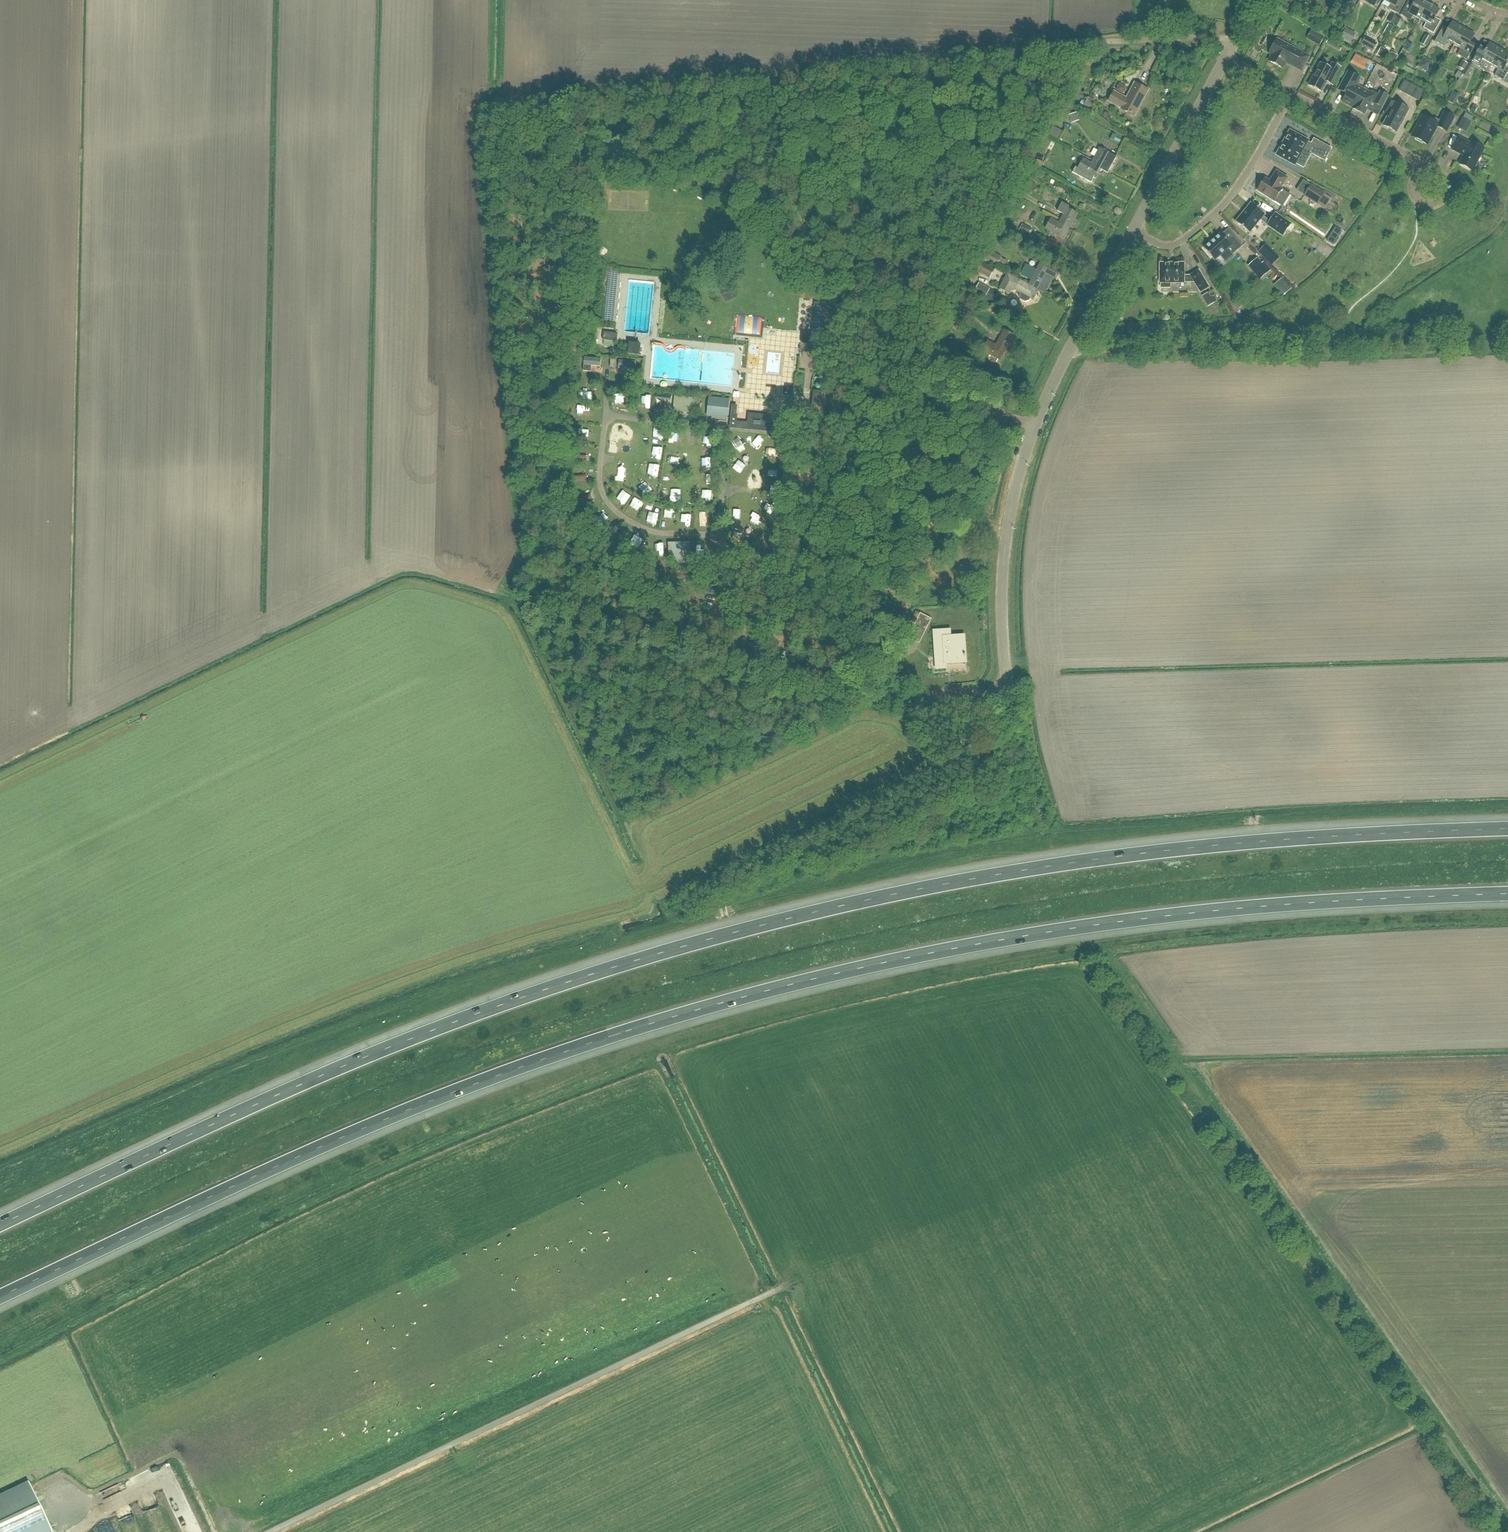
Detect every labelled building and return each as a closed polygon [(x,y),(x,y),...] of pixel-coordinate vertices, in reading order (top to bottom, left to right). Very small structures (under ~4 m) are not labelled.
[(1385,0),(1391,4),(1388,9),(1399,15),(1406,1),(1404,0),(1385,0)] [(1421,20),(1429,5),(1421,0),(1417,0),(1413,6),(1408,3),(1400,15),(1410,21),(1413,16),(1421,20)] [(1440,10),(1429,5),(1421,20),(1426,23),(1423,28),(1434,34),(1441,22),(1435,18),(1440,10)] [(1454,45),(1464,29),(1453,22),(1446,34),(1441,31),(1435,42),(1444,47),(1448,41),(1454,45)] [(1356,34),(1346,29),(1340,38),(1350,44),(1356,34)] [(1464,29),(1454,45),(1461,49),(1457,55),(1467,61),(1473,49),(1468,46),(1475,35),(1464,29)] [(1321,47),(1326,37),(1314,30),(1309,40),(1321,47)] [(1309,57),(1277,40),(1270,54),(1273,55),(1269,62),(1283,69),(1286,63),(1301,71),(1309,57)] [(1366,40),(1362,46),(1374,55),(1378,48),(1366,40)] [(1492,67),(1501,50),(1490,43),(1483,55),(1478,52),(1472,63),(1481,68),(1485,62),(1492,67)] [(1501,50),(1492,67),(1498,70),(1495,76),(1504,82),(1507,75),(1507,69),(1505,67),(1507,63),(1507,54),(1501,50)] [(1393,54),(1390,63),(1397,66),(1400,56),(1393,54)] [(1330,69),(1321,64),(1309,86),(1321,92),(1326,82),(1332,85),(1341,68),(1335,65),(1334,67),(1331,66),(1330,69)] [(1406,66),(1404,71),(1415,78),(1418,73),(1406,66)] [(1347,95),(1343,103),(1353,108),(1353,109),(1364,90),(1358,87),(1360,83),(1359,82),(1362,78),(1348,70),(1338,90),(1347,95)] [(1424,92),(1404,81),(1398,91),(1418,102),(1424,92)] [(1148,91),(1135,84),(1127,99),(1114,92),(1109,102),(1122,109),(1121,109),(1134,116),(1148,91)] [(1364,90),(1353,109),(1364,115),(1372,101),(1375,103),(1374,104),(1382,108),(1388,96),(1380,92),(1379,95),(1371,91),(1370,93),(1364,90)] [(1409,111),(1392,101),(1385,113),(1389,115),(1383,126),(1397,133),(1409,111)] [(1454,118),(1446,114),(1442,122),(1435,119),(1434,122),(1422,116),(1418,124),(1420,125),(1413,138),(1428,145),(1437,127),(1447,132),(1454,118)] [(1467,129),(1472,124),(1468,119),(1463,124),(1467,129)] [(1276,156),(1295,166),(1303,150),(1325,161),(1331,149),(1314,140),(1311,144),(1307,142),(1308,141),(1290,131),(1276,156)] [(1470,144),(1459,137),(1452,150),(1464,156),(1459,165),(1473,172),(1485,149),(1471,142),(1470,144)] [(1083,160),(1101,170),(1108,173),(1116,157),(1100,149),(1092,164),(1083,159),(1083,160)] [(1096,179),(1101,170),(1083,160),(1078,169),(1096,179)] [(1287,178),(1277,172),(1272,179),(1273,179),(1271,182),(1265,179),(1257,191),(1275,202),(1283,190),(1281,189),(1287,178)] [(1354,195),(1361,183),(1356,180),(1349,193),(1354,195)] [(1318,205),(1325,194),(1311,185),(1308,189),(1303,196),(1306,198),(1318,205)] [(1265,214),(1251,203),(1235,222),(1249,234),(1265,214)] [(1068,208),(1059,224),(1069,229),(1078,213),(1068,208)] [(1059,224),(1051,219),(1046,229),(1064,239),(1069,229),(1059,224)] [(1243,246),(1229,230),(1222,235),(1221,234),(1204,249),(1215,261),(1228,249),(1233,255),(1243,246)] [(1002,257),(989,250),(984,260),(997,267),(1002,257)] [(1273,253),(1266,260),(1271,266),(1279,259),(1273,253)] [(1256,259),(1247,267),(1259,280),(1268,272),(1256,259)] [(1038,290),(1043,293),(1047,288),(1052,278),(1054,279),(1059,269),(1042,260),(1036,271),(1027,266),(1022,276),(1031,281),(1029,285),(1038,290)] [(995,270),(982,263),(978,272),(990,279),(995,270)] [(1184,264),(1160,264),(1160,284),(1161,284),(1161,288),(1170,288),(1170,284),(1184,284),(1184,283),(1194,283),(1200,293),(1211,287),(1201,270),(1190,276),(1191,276),(1184,276),(1184,264)] [(1033,300),(1038,290),(1029,285),(1008,274),(1000,289),(1010,295),(1013,289),(1020,293),(1019,296),(1020,300),(1026,303),(1030,302),(1031,299),(1033,300)] [(990,290),(979,284),(974,293),(985,299),(986,297),(995,303),(998,297),(989,292),(990,290)] [(1214,292),(1205,297),(1210,306),(1219,301),(1214,292)] [(822,339),(829,339),(833,305),(823,304),(815,303),(812,334),(812,342),(822,343),(822,339)] [(1014,335),(1004,330),(996,346),(988,341),(983,351),(1001,361),(1014,335)] [(618,334),(604,332),(603,340),(604,340),(604,345),(615,347),(616,342),(617,342),(618,334)] [(641,345),(630,344),(629,355),(640,356),(641,345)] [(824,393),(814,392),(813,406),(823,407),(824,393)] [(713,400),(711,419),(727,420),(729,402),(713,400)] [(736,405),(733,405),(730,428),(784,433),(787,409),(783,408),(782,420),(780,420),(779,427),(763,425),(764,416),(754,415),(753,424),(736,422),(737,415),(735,415),(736,405)] [(591,424),(593,418),(584,416),(583,422),(591,424)] [(658,467),(670,465),(669,456),(657,457),(658,467)] [(659,481),(665,482),(667,474),(662,473),(659,481)] [(623,504),(635,510),(639,501),(627,495),(623,504)] [(688,545),(668,545),(668,561),(673,561),(673,566),(683,566),(683,561),(688,561),(688,545)] [(932,619),(921,614),(914,627),(924,633),(932,619)] [(951,636),(950,630),(934,631),(936,669),(945,669),(945,664),(966,663),(965,635),(951,636)] [(27,1481),(0,1494),(0,1531),(52,1531),(27,1481)]
